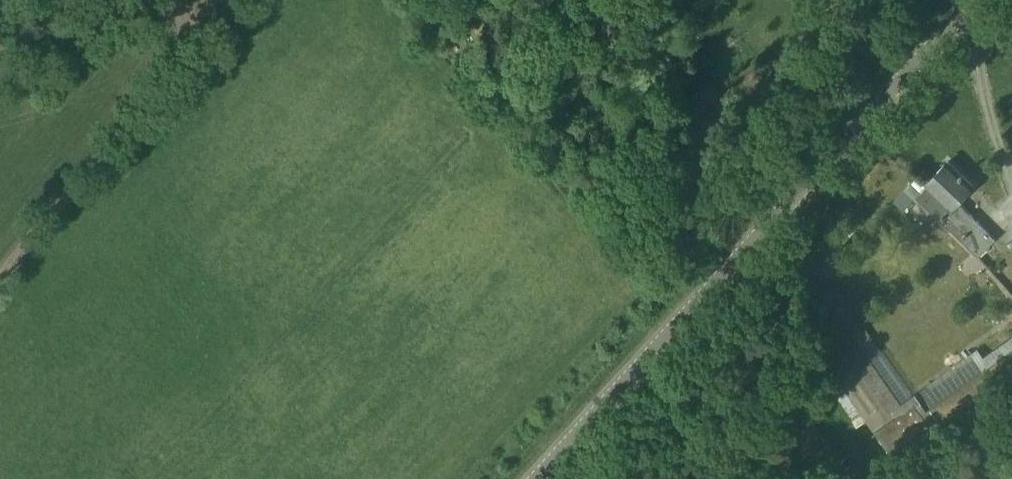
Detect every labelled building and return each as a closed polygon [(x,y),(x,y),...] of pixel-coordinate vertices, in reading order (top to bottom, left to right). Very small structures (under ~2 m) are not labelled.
[(918,194),(979,254),(997,237),(959,199),(975,183),(950,159),(928,181),(929,182),(927,184),(927,185),(918,194)] [(897,460),(929,437),(933,444),(950,432),(943,421),(1011,375),(1011,336),(982,356),(977,348),(911,396),(844,296),(814,317),(828,338),(818,344),(819,345),(815,347),(831,371),(830,372),(840,387),(833,391),(842,404),(841,405),(843,408),(841,409),(848,420),(851,418),(857,427),(866,420),(873,431),(875,429),(897,460)]
